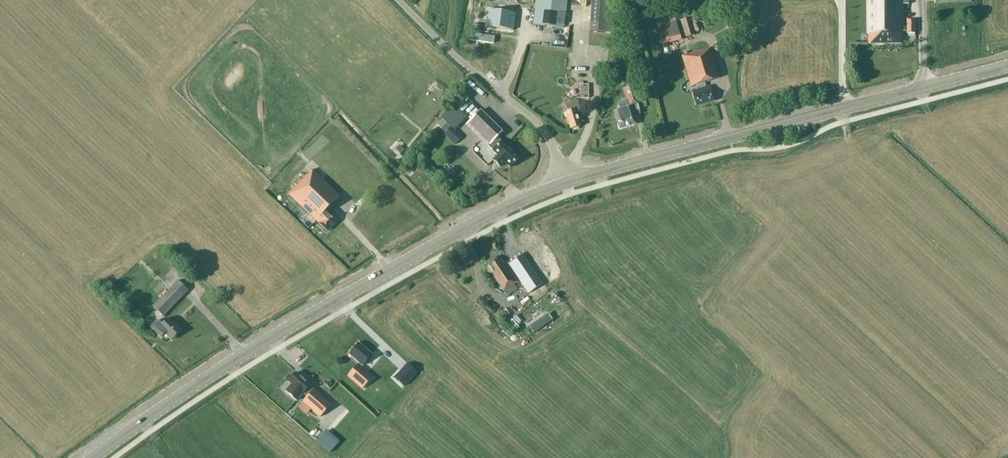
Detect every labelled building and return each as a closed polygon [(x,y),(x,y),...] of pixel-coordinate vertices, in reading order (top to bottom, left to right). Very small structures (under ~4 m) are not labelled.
[(565,13),(567,0),(536,0),(533,24),(563,28),(565,18),(569,18),(569,14),(565,13)] [(589,32),(613,33),(615,0),(591,0),(589,32)] [(868,44),(902,44),(902,31),(907,31),(907,33),(916,33),(916,19),(907,19),(907,27),(903,27),(903,4),(909,4),(909,0),(868,0),(868,44)] [(515,17),(488,12),(485,30),(512,34),(515,17)] [(685,37),(694,34),(689,17),(680,20),(685,37)] [(656,22),(659,37),(678,33),(675,18),(656,22)] [(480,23),(471,20),(466,35),(476,38),(480,23)] [(564,36),(544,35),(544,47),(563,47),(564,36)] [(480,44),(465,39),(462,48),(477,53),(480,44)] [(710,48),(682,56),(691,86),(696,85),(698,89),(691,91),(696,106),(714,101),(710,86),(705,87),(704,83),(719,78),(710,48)] [(608,69),(609,69),(608,77),(614,78),(616,71),(618,71),(621,59),(611,57),(608,69)] [(561,89),(561,79),(550,78),(549,89),(561,89)] [(624,82),(619,84),(620,87),(624,86),(628,100),(620,102),(618,105),(619,110),(613,112),(619,129),(636,124),(632,112),(639,110),(631,84),(629,79),(623,80),(624,82)] [(588,84),(579,85),(579,98),(589,98),(588,84)] [(578,100),(564,104),(567,111),(565,112),(571,129),(580,127),(575,111),(581,109),(578,100)] [(468,125),(491,146),(490,147),(500,156),(495,160),(500,165),(504,160),(509,165),(516,157),(501,143),(503,141),(499,138),(504,133),(482,111),(468,125)] [(443,134),(454,145),(462,137),(451,126),(443,134)] [(398,149),(395,153),(401,158),(405,154),(398,149)] [(345,157),(338,165),(346,173),(354,165),(345,157)] [(312,170),(288,194),(327,231),(337,220),(326,209),(339,196),(312,170)] [(349,188),(345,191),(356,201),(359,197),(349,188)] [(485,264),(507,296),(522,285),(519,281),(522,278),(528,287),(536,282),(524,264),(510,274),(497,256),(485,264)] [(178,280),(153,306),(163,316),(188,290),(178,280)] [(524,318),(528,323),(540,314),(537,309),(524,318)] [(508,322),(513,328),(522,322),(517,315),(508,322)] [(161,325),(156,321),(150,327),(161,337),(164,334),(171,340),(180,330),(168,318),(161,325)] [(358,343),(348,354),(362,366),(372,354),(358,343)] [(416,372),(407,363),(394,377),(404,386),(416,372)] [(357,365),(347,376),(362,389),(372,378),(357,365)] [(310,386),(295,373),(288,380),(292,384),(285,391),(296,400),(302,393),(303,394),(299,399),(319,417),(330,405),(313,389),(309,386),(310,386)]
